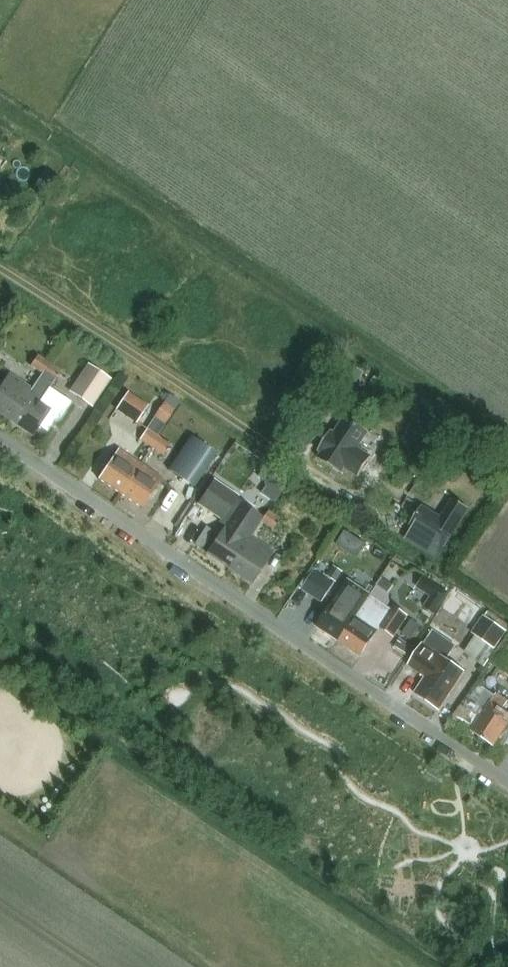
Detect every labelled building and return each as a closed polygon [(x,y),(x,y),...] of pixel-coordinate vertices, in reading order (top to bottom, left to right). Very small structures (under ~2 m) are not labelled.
[(37,354),(29,365),(42,374),(49,362),(37,354)] [(59,423),(72,403),(48,387),(60,370),(49,362),(42,374),(32,389),(11,419),(33,434),(38,427),(47,433),(55,420),(59,423)] [(110,379),(87,363),(68,391),(91,407),(110,379)] [(365,372),(351,364),(338,386),(352,394),(365,372)] [(32,389),(10,374),(0,388),(0,411),(11,419),(32,389)] [(376,376),(369,384),(379,393),(386,384),(376,376)] [(127,389),(114,408),(135,423),(148,404),(127,389)] [(174,408),(163,400),(152,417),(163,424),(174,408)] [(332,431),(318,451),(322,453),(318,458),(342,474),(345,469),(358,477),(372,457),(358,448),(369,432),(346,416),(335,433),(332,431)] [(163,424),(152,417),(148,422),(159,430),(163,424)] [(138,438),(151,447),(159,436),(146,427),(138,438)] [(170,443),(159,436),(151,447),(162,454),(170,443)] [(191,436),(171,471),(198,487),(218,451),(191,436)] [(99,478),(121,492),(141,462),(119,448),(99,478)] [(163,477),(141,462),(121,492),(143,507),(163,477)] [(231,566),(251,536),(264,517),(238,498),(240,495),(216,478),(200,502),(222,518),(221,520),(227,524),(209,551),(231,566)] [(442,546),(466,507),(452,499),(441,517),(422,505),(409,526),(442,546)] [(269,511),(261,522),(270,528),(277,517),(269,511)] [(345,529),(336,543),(356,556),(365,542),(345,529)] [(251,536),(231,566),(253,581),(273,551),(251,536)] [(334,567),(328,577),(337,583),(343,573),(334,567)] [(316,569),(302,589),(321,602),(335,582),(316,569)] [(424,576),(416,588),(441,604),(449,592),(424,576)] [(348,581),(319,625),(341,639),(370,596),(348,581)] [(370,596),(341,639),(363,654),(380,628),(395,637),(409,616),(393,605),(390,610),(386,607),(390,601),(388,593),(376,585),(370,596)] [(473,633),(495,649),(507,631),(485,616),(473,633)] [(421,625),(412,619),(402,633),(412,639),(421,625)] [(422,643),(409,664),(427,676),(417,691),(441,707),(464,672),(447,661),(456,647),(431,630),(422,643)] [(484,713),(474,728),(497,744),(507,726),(507,709),(505,707),(507,703),(507,697),(495,689),(491,694),(482,688),(471,705),(484,713)] [(459,951),(458,953),(475,964),(480,956),(463,945),(459,951)]
